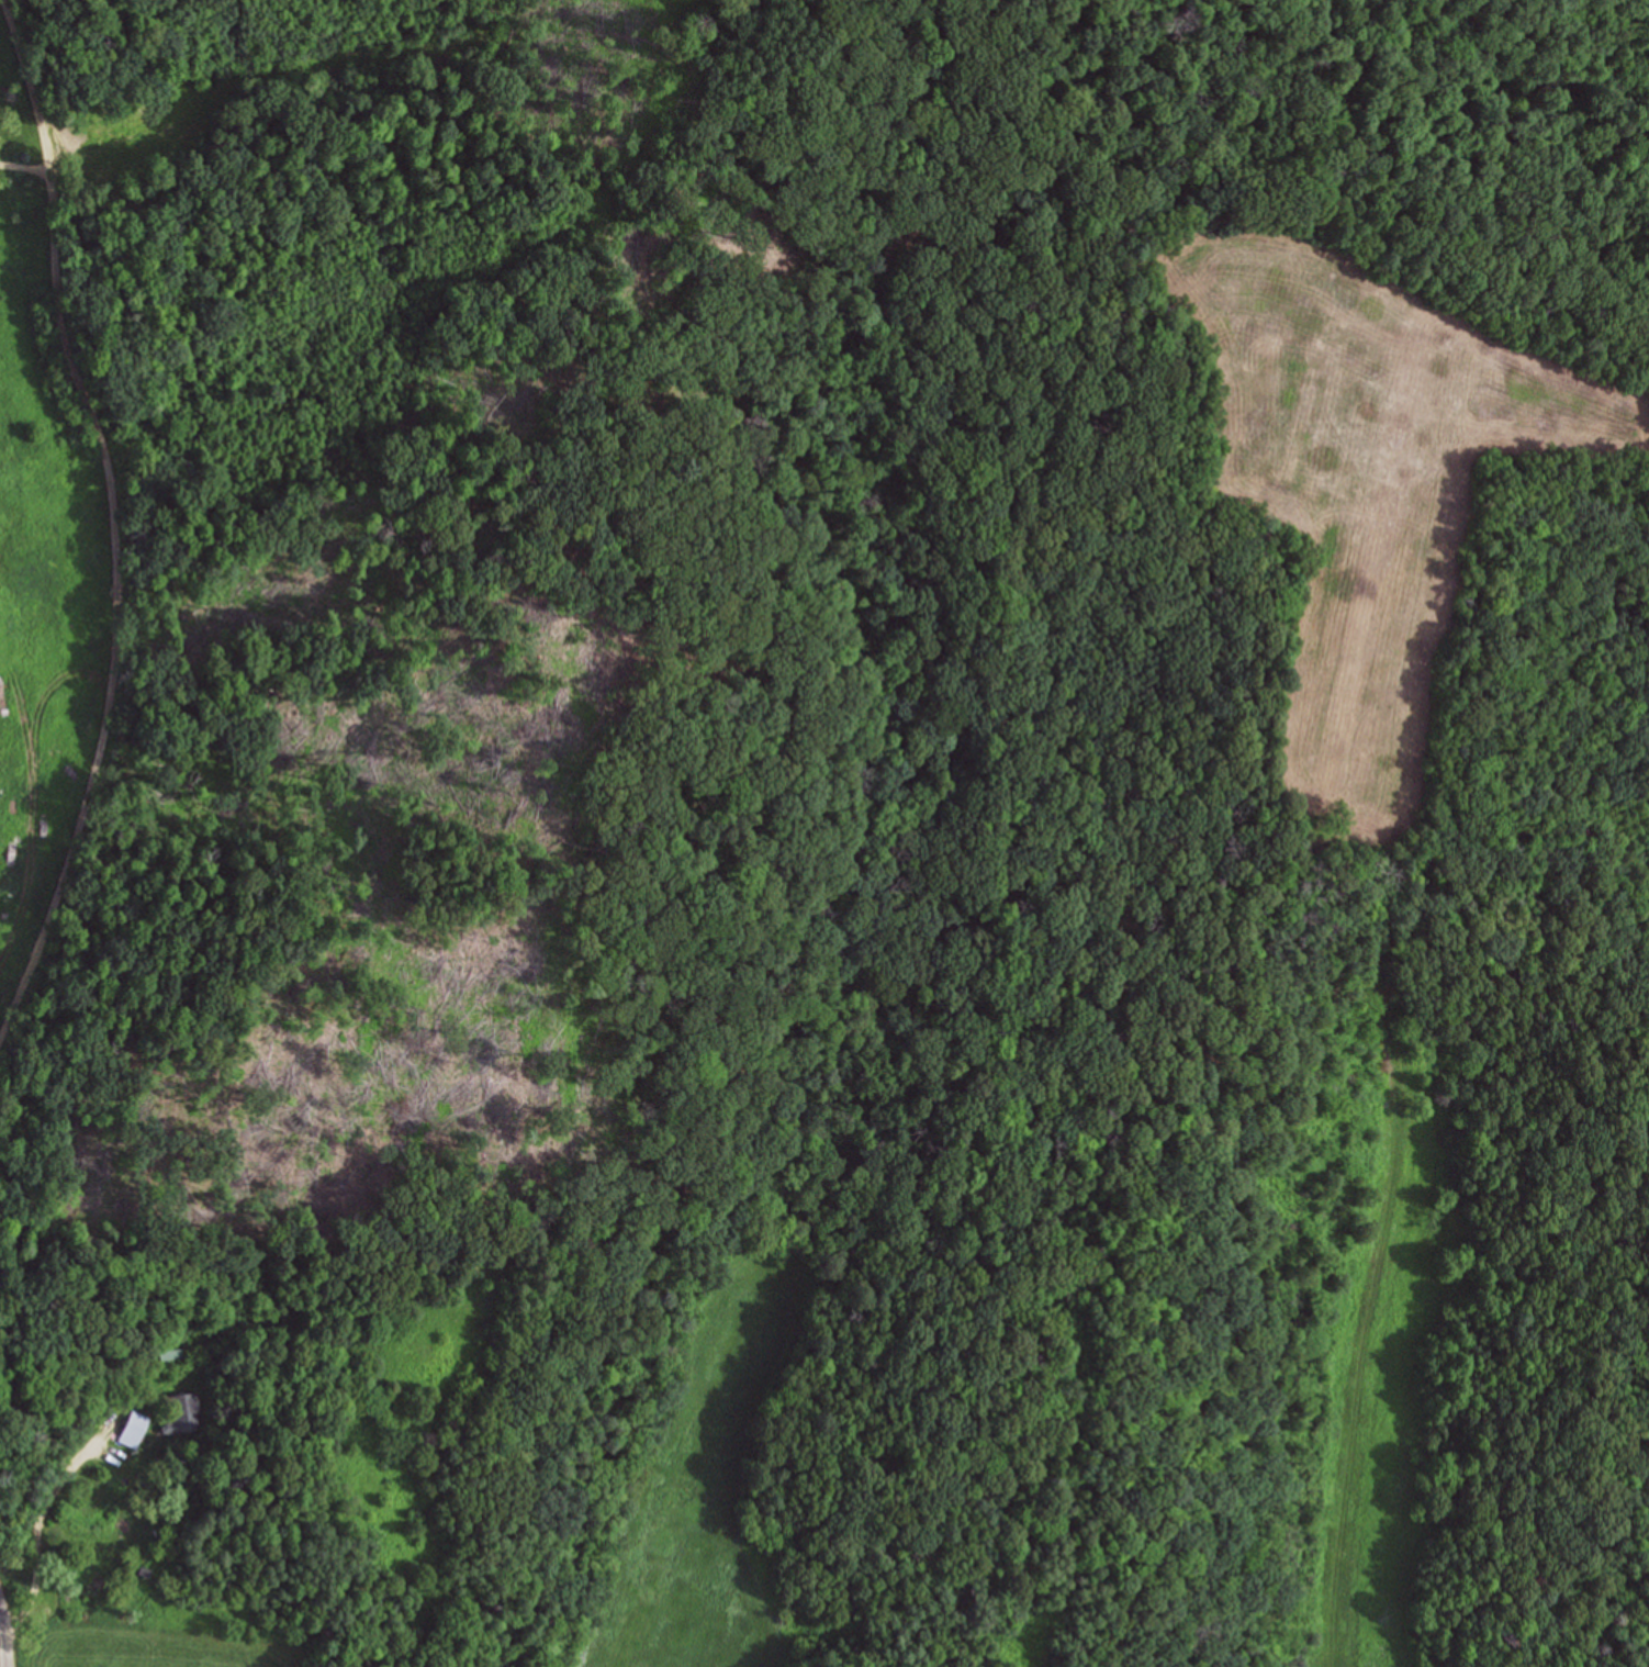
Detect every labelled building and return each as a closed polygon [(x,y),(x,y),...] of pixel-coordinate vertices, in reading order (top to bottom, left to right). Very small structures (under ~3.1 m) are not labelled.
[(162,1351),(162,1360),(182,1359),(182,1351),(162,1351)] [(120,1440),(135,1449),(147,1430),(132,1420),(120,1440)]
